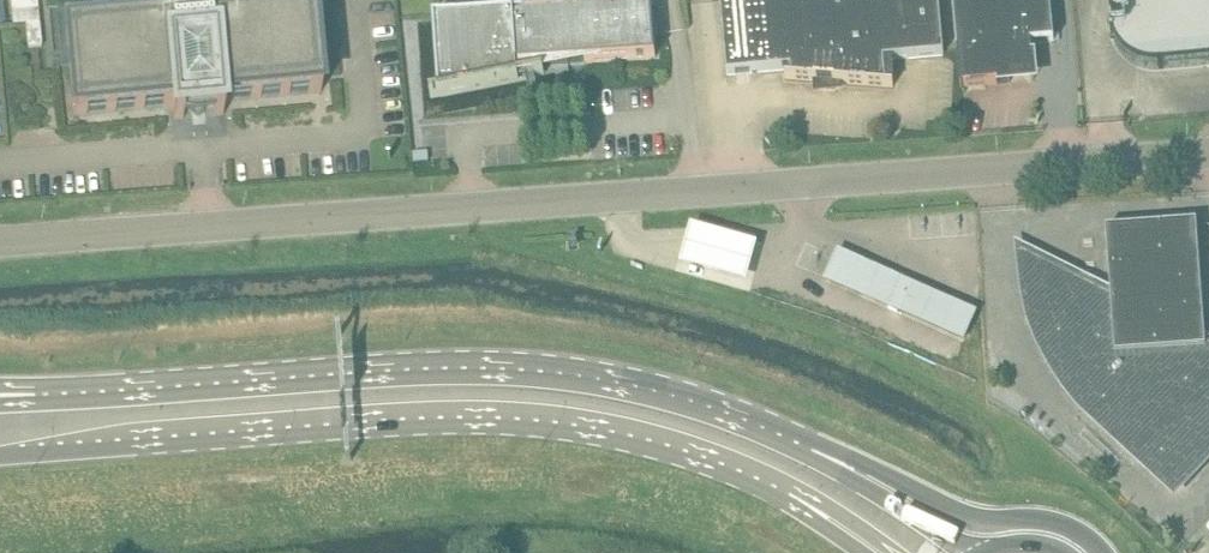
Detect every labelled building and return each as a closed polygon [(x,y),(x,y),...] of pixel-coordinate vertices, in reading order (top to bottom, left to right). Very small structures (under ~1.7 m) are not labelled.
[(42,47),(37,0),(10,0),(13,26),(26,24),(28,48),(42,47)] [(163,20),(66,29),(75,115),(173,106),(174,119),(223,114),(222,102),(321,92),(313,6),(216,15),(215,0),(161,0),(163,20)] [(725,50),(727,74),(791,68),(792,76),(785,76),(785,77),(816,80),(817,86),(834,87),(834,81),(893,86),(893,84),(886,84),(884,59),(943,54),(939,0),(721,0),(725,50)] [(1053,17),(1051,0),(952,0),(961,89),(962,89),(962,86),(1010,81),(1009,69),(1033,67),(1031,43),(1055,41),(1053,17)] [(1112,19),(1110,20),(1111,37),(1113,37),(1118,48),(1126,57),(1136,64),(1147,67),(1159,68),(1208,63),(1208,0),(1119,0),(1115,7),(1112,19)] [(518,79),(516,68),(656,57),(652,3),(433,19),(437,62),(439,94),(431,96),(431,98),(544,75),(544,74),(518,79)] [(1085,407),(1174,490),(1208,453),(1208,348),(1206,347),(1197,223),(1106,230),(1111,300),(1024,256),(1028,290),(1035,318),(1045,344),(1056,367),(1070,388),(1085,407)] [(763,244),(690,224),(679,267),(751,286),(763,244)] [(914,286),(900,280),(889,307),(902,312),(914,286)]
